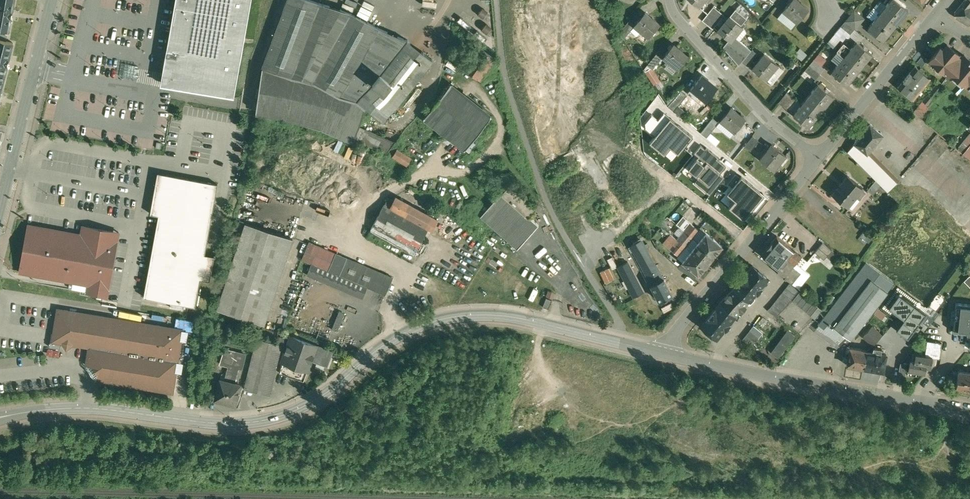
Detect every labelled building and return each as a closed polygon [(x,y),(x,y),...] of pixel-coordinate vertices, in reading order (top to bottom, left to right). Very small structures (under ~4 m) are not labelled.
[(10,30),(16,0),(0,0),(0,28),(10,30)] [(251,0),(173,0),(177,1),(163,80),(234,92),(251,0)] [(323,2),(318,0),(287,0),(263,65),(263,66),(257,112),(291,118),(323,127),(324,127),(352,139),(354,140),(359,126),(360,126),(365,107),(396,132),(429,92),(428,82),(420,75),(434,58),(409,37),(379,24),(352,10),(323,2)] [(799,0),(791,0),(783,9),(783,10),(785,7),(792,13),(790,15),(797,20),(797,21),(809,7),(801,1),(801,2),(799,0)] [(898,0),(889,0),(880,11),(896,24),(908,8),(898,0)] [(954,11),(955,15),(968,23),(969,20),(969,0),(964,0),(954,11)] [(714,5),(703,19),(708,23),(719,9),(714,5)] [(873,7),(867,14),(874,19),(880,11),(874,6),(873,7)] [(736,8),(718,29),(729,38),(730,38),(733,34),(741,24),(743,26),(743,25),(741,24),(747,17),(736,8)] [(719,9),(708,23),(713,27),(724,14),(719,9)] [(864,17),(854,9),(845,19),(855,27),(864,17)] [(651,16),(645,11),(634,24),(634,25),(636,22),(642,28),(641,30),(648,36),(659,22),(652,16),(651,16)] [(896,24),(880,11),(874,19),(868,26),(870,28),(868,30),(873,34),(875,32),(883,39),(896,24)] [(629,19),(619,31),(623,38),(634,25),(634,24),(629,19)] [(855,27),(845,19),(841,25),(851,33),(855,27)] [(752,49),(733,34),(730,38),(729,38),(723,46),(730,53),(729,54),(732,58),(733,57),(739,64),(742,60),(752,49)] [(15,43),(0,40),(0,100),(15,43)] [(851,47),(844,55),(860,68),(872,53),(857,40),(851,47)] [(844,42),(837,49),(844,55),(851,47),(844,42)] [(688,55),(674,43),(663,56),(664,56),(665,54),(678,65),(677,67),(678,67),(688,55)] [(947,43),(943,49),(940,46),(930,58),(948,73),(951,70),(966,83),(968,80),(969,82),(969,58),(964,53),(962,56),(947,43)] [(482,45),(464,67),(480,80),(498,57),(482,45)] [(752,49),(742,60),(748,65),(758,53),(752,48),(752,49)] [(764,52),(758,60),(759,60),(753,67),(766,78),(767,77),(765,76),(770,69),(772,71),(778,64),(778,63),(764,52)] [(656,53),(647,64),(653,68),(662,57),(656,53)] [(860,68),(844,55),(832,70),(847,83),(860,68)] [(825,67),(814,58),(809,64),(820,72),(825,67)] [(820,72),(809,64),(805,69),(816,78),(820,72)] [(915,64),(897,85),(912,98),(930,76),(923,70),(924,68),(921,66),(919,67),(915,64)] [(651,67),(646,70),(653,83),(658,79),(651,67)] [(702,74),(687,91),(694,97),(699,90),(706,97),(705,98),(706,98),(716,86),(702,74)] [(452,79),(422,114),(463,149),(492,114),(468,93),(452,79)] [(834,95),(818,82),(806,97),(821,110),(834,95)] [(937,82),(914,109),(920,115),(929,104),(927,103),(941,86),(937,82)] [(681,89),(668,104),(673,109),(686,93),(681,89)] [(787,91),(779,101),(788,108),(796,98),(787,91)] [(806,97),(793,112),(809,125),(821,110),(806,97)] [(745,117),(731,105),(720,118),(721,119),(722,117),(736,128),(734,129),(735,130),(745,117)] [(645,127),(655,135),(665,123),(652,111),(644,121),(645,127)] [(713,116),(701,131),(707,136),(719,121),(713,116)] [(655,135),(651,140),(664,152),(670,145),(678,151),(693,134),(680,124),(679,126),(672,121),(668,126),(665,123),(655,135)] [(869,122),(859,135),(858,135),(855,139),(854,141),(866,150),(867,149),(870,145),(873,148),(878,142),(875,140),(881,133),(869,122)] [(360,126),(359,126),(354,140),(354,141),(388,152),(395,141),(360,126)] [(753,134),(744,144),(750,149),(759,139),(753,134)] [(969,144),(963,139),(957,146),(969,157),(969,143),(969,144)] [(897,180),(867,149),(866,150),(854,141),(847,150),(887,190),(897,180)] [(719,156),(706,145),(705,147),(700,143),(694,151),(698,155),(688,167),(699,176),(695,180),(710,193),(721,180),(716,176),(726,164),(718,158),(719,156)] [(772,143),(766,150),(766,149),(760,157),(773,168),(774,168),(774,167),(780,160),(778,159),(783,152),(785,154),(772,143)] [(412,157),(398,149),(394,155),(408,164),(412,157)] [(218,181),(160,171),(153,212),(159,213),(144,297),(196,306),(201,279),(210,280),(215,253),(205,252),(218,181)] [(753,183),(742,174),(740,176),(736,172),(728,181),(733,185),(727,192),(735,198),(729,205),(743,217),(748,211),(753,215),(763,203),(754,196),(758,192),(752,187),(753,183)] [(867,190),(848,174),(833,192),(847,204),(850,200),(855,204),(867,190)] [(502,192),(481,216),(518,249),(531,234),(539,224),(528,214),(528,215),(502,192)] [(438,220),(396,196),(394,200),(391,206),(429,228),(433,229),(438,220)] [(429,228),(391,206),(394,200),(388,198),(371,230),(415,254),(429,228)] [(586,223),(594,219),(588,209),(580,214),(586,223)] [(677,238),(685,245),(692,236),(699,228),(698,228),(690,221),(684,229),(677,238)] [(244,222),(217,309),(265,323),(291,236),(244,222)] [(664,242),(670,246),(677,238),(684,229),(679,224),(664,242)] [(81,234),(29,225),(20,272),(90,285),(89,293),(108,297),(118,241),(117,241),(119,232),(83,225),(81,234)] [(698,240),(706,231),(700,226),(698,228),(699,228),(692,236),(698,240)] [(687,254),(682,260),(689,265),(689,266),(690,267),(698,273),(722,244),(714,237),(713,236),(706,231),(698,240),(690,250),(687,254)] [(801,254),(777,234),(762,253),(779,266),(785,271),(792,264),(801,254)] [(640,238),(631,243),(644,267),(653,262),(640,238)] [(687,254),(690,250),(685,245),(677,238),(670,246),(678,253),(681,249),(687,254)] [(831,248),(822,241),(815,250),(824,257),(831,248)] [(394,278),(310,242),(302,259),(312,263),(308,275),(363,298),(368,287),(386,295),(394,278)] [(866,260),(819,322),(824,326),(828,320),(850,337),(894,280),(866,260)] [(643,292),(628,261),(618,266),(633,297),(643,292)] [(673,293),(655,261),(653,262),(644,267),(641,268),(660,301),(673,293)] [(753,263),(734,287),(748,298),(755,290),(757,292),(763,285),(761,283),(767,275),(753,263)] [(792,264),(785,271),(779,266),(777,269),(792,281),(801,271),(792,264)] [(613,279),(608,268),(600,272),(605,282),(613,279)] [(789,281),(767,309),(777,316),(799,288),(789,281)] [(748,298),(734,287),(721,302),(736,314),(740,308),(742,310),(745,305),(744,304),(748,298)] [(823,307),(800,289),(792,298),(815,317),(823,307)] [(925,312),(898,292),(888,306),(903,317),(896,328),(907,336),(925,312)] [(954,300),(951,330),(966,331),(965,344),(969,345),(969,301),(954,300)] [(721,302),(702,325),(717,337),(723,329),(725,331),(732,324),(729,322),(736,314),(721,302)] [(183,329),(58,309),(53,341),(90,347),(87,361),(88,361),(87,366),(97,379),(102,380),(173,392),(183,329)] [(339,331),(345,312),(339,310),(332,329),(339,331)] [(320,325),(317,338),(329,341),(332,327),(320,325)] [(762,332),(753,325),(740,342),(748,348),(762,332)] [(872,325),(863,334),(873,343),(877,339),(881,334),(872,325)] [(895,334),(883,332),(881,334),(877,339),(894,342),(895,334)] [(317,345),(292,336),(283,361),(308,371),(312,360),(317,345)] [(941,341),(927,338),(926,342),(925,353),(932,354),(939,356),(941,341)] [(281,345),(258,339),(245,389),(269,395),(277,364),(278,360),(281,345)] [(921,342),(911,353),(910,359),(914,359),(915,351),(925,353),(926,342),(921,342)] [(333,351),(317,345),(312,360),(328,366),(333,351)] [(782,360),(789,350),(782,345),(775,355),(782,360)] [(867,350),(850,347),(850,348),(847,348),(845,358),(848,358),(847,365),(864,368),(867,350)] [(245,354),(226,349),(221,363),(229,365),(225,381),(235,383),(239,367),(242,368),(245,354)] [(872,351),(867,350),(864,368),(883,372),(887,353),(872,351)] [(925,353),(915,351),(914,359),(910,359),(908,371),(925,373),(926,365),(930,366),(932,354),(925,353)] [(308,371),(283,361),(278,360),(277,364),(282,365),(280,373),(304,381),(308,371)] [(907,363),(901,362),(898,375),(905,376),(907,363)] [(958,370),(955,388),(969,390),(969,371),(958,370)] [(225,381),(221,380),(216,399),(236,404),(241,385),(235,383),(225,381)]
